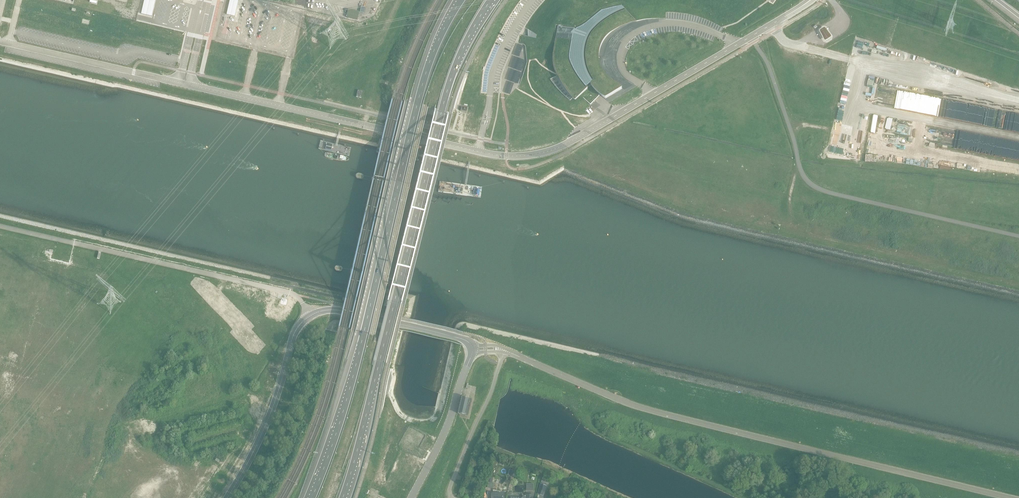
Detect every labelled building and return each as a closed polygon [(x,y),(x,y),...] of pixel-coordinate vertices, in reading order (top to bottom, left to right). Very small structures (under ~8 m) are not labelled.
[(238,0),(229,0),(227,14),(236,15),(238,0)] [(603,72),(602,70),(601,69),(601,68),(601,67),(600,65),(600,64),(599,63),(599,62),(599,61),(599,60),(599,59),(599,58),(599,57),(599,56),(599,55),(599,54),(599,52),(600,49),(600,47),(601,45),(602,43),(603,40),(605,39),(606,37),(608,35),(609,33),(611,32),(613,31),(615,29),(617,28),(618,27),(620,26),(622,25),(624,24),(626,23),(628,22),(630,21),(633,20),(635,19),(636,18),(627,8),(622,4),(601,9),(586,21),(586,22),(584,23),(582,24),(576,27),(575,27),(559,25),(558,25),(558,26),(556,40),(554,53),(554,58),(554,59),(554,60),(554,61),(554,63),(554,64),(555,66),(555,67),(556,69),(557,71),(558,73),(558,75),(559,77),(562,81),(564,84),(565,87),(567,90),(569,92),(571,95),(573,98),(575,99),(580,94),(584,99),(590,104),(597,98),(600,95),(598,94),(599,93),(601,95),(603,96),(606,98),(622,88),(612,82),(610,81),(609,79),(608,79),(606,77),(606,76),(604,75),(604,74),(603,73),(603,72)] [(357,20),(359,12),(348,9),(346,17),(357,20)] [(832,36),(825,28),(825,27),(824,27),(820,30),(819,30),(819,31),(819,32),(824,41),(825,41),(826,41),(831,38),(832,37),(832,36)] [(371,181),(407,190),(408,189),(411,190),(411,188),(409,188),(409,185),(373,177),(371,177),(371,181)] [(349,273),(350,274),(386,282),(387,282),(388,279),(387,278),(352,270),(350,270),(349,273)] [(465,414),(465,415),(468,415),(471,399),(468,398),(468,399),(461,397),(458,413),(465,414)] [(201,482),(197,488),(202,491),(206,485),(201,482)] [(538,494),(544,496),(546,488),(540,486),(538,494)]
